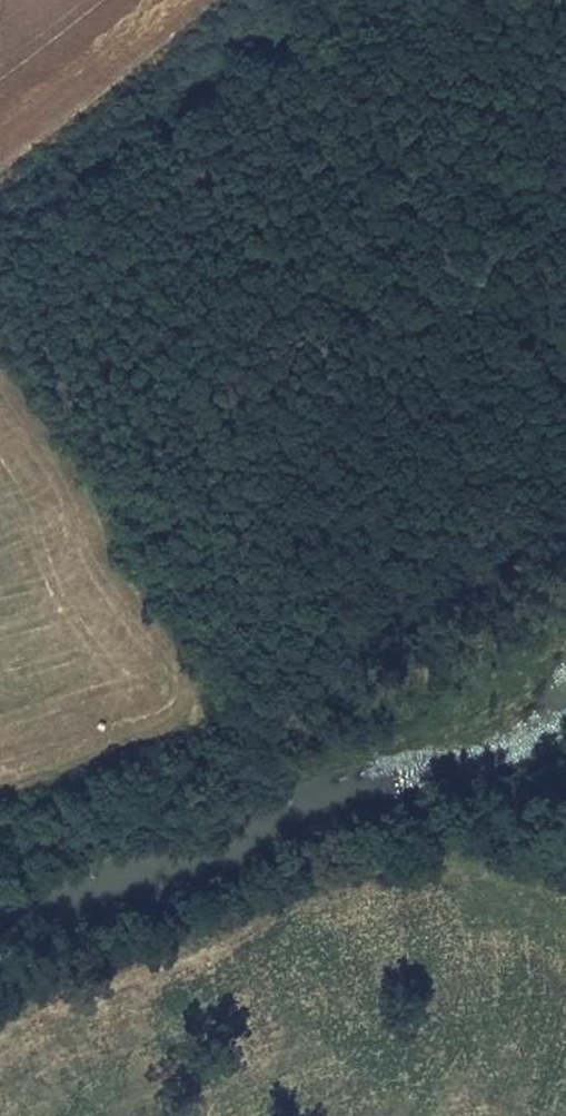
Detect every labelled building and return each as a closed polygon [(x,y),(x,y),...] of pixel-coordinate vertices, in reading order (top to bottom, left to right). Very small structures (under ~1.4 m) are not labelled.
[(233,721),(216,728),(219,736),(224,734),(227,739),(239,733),(233,721)]
